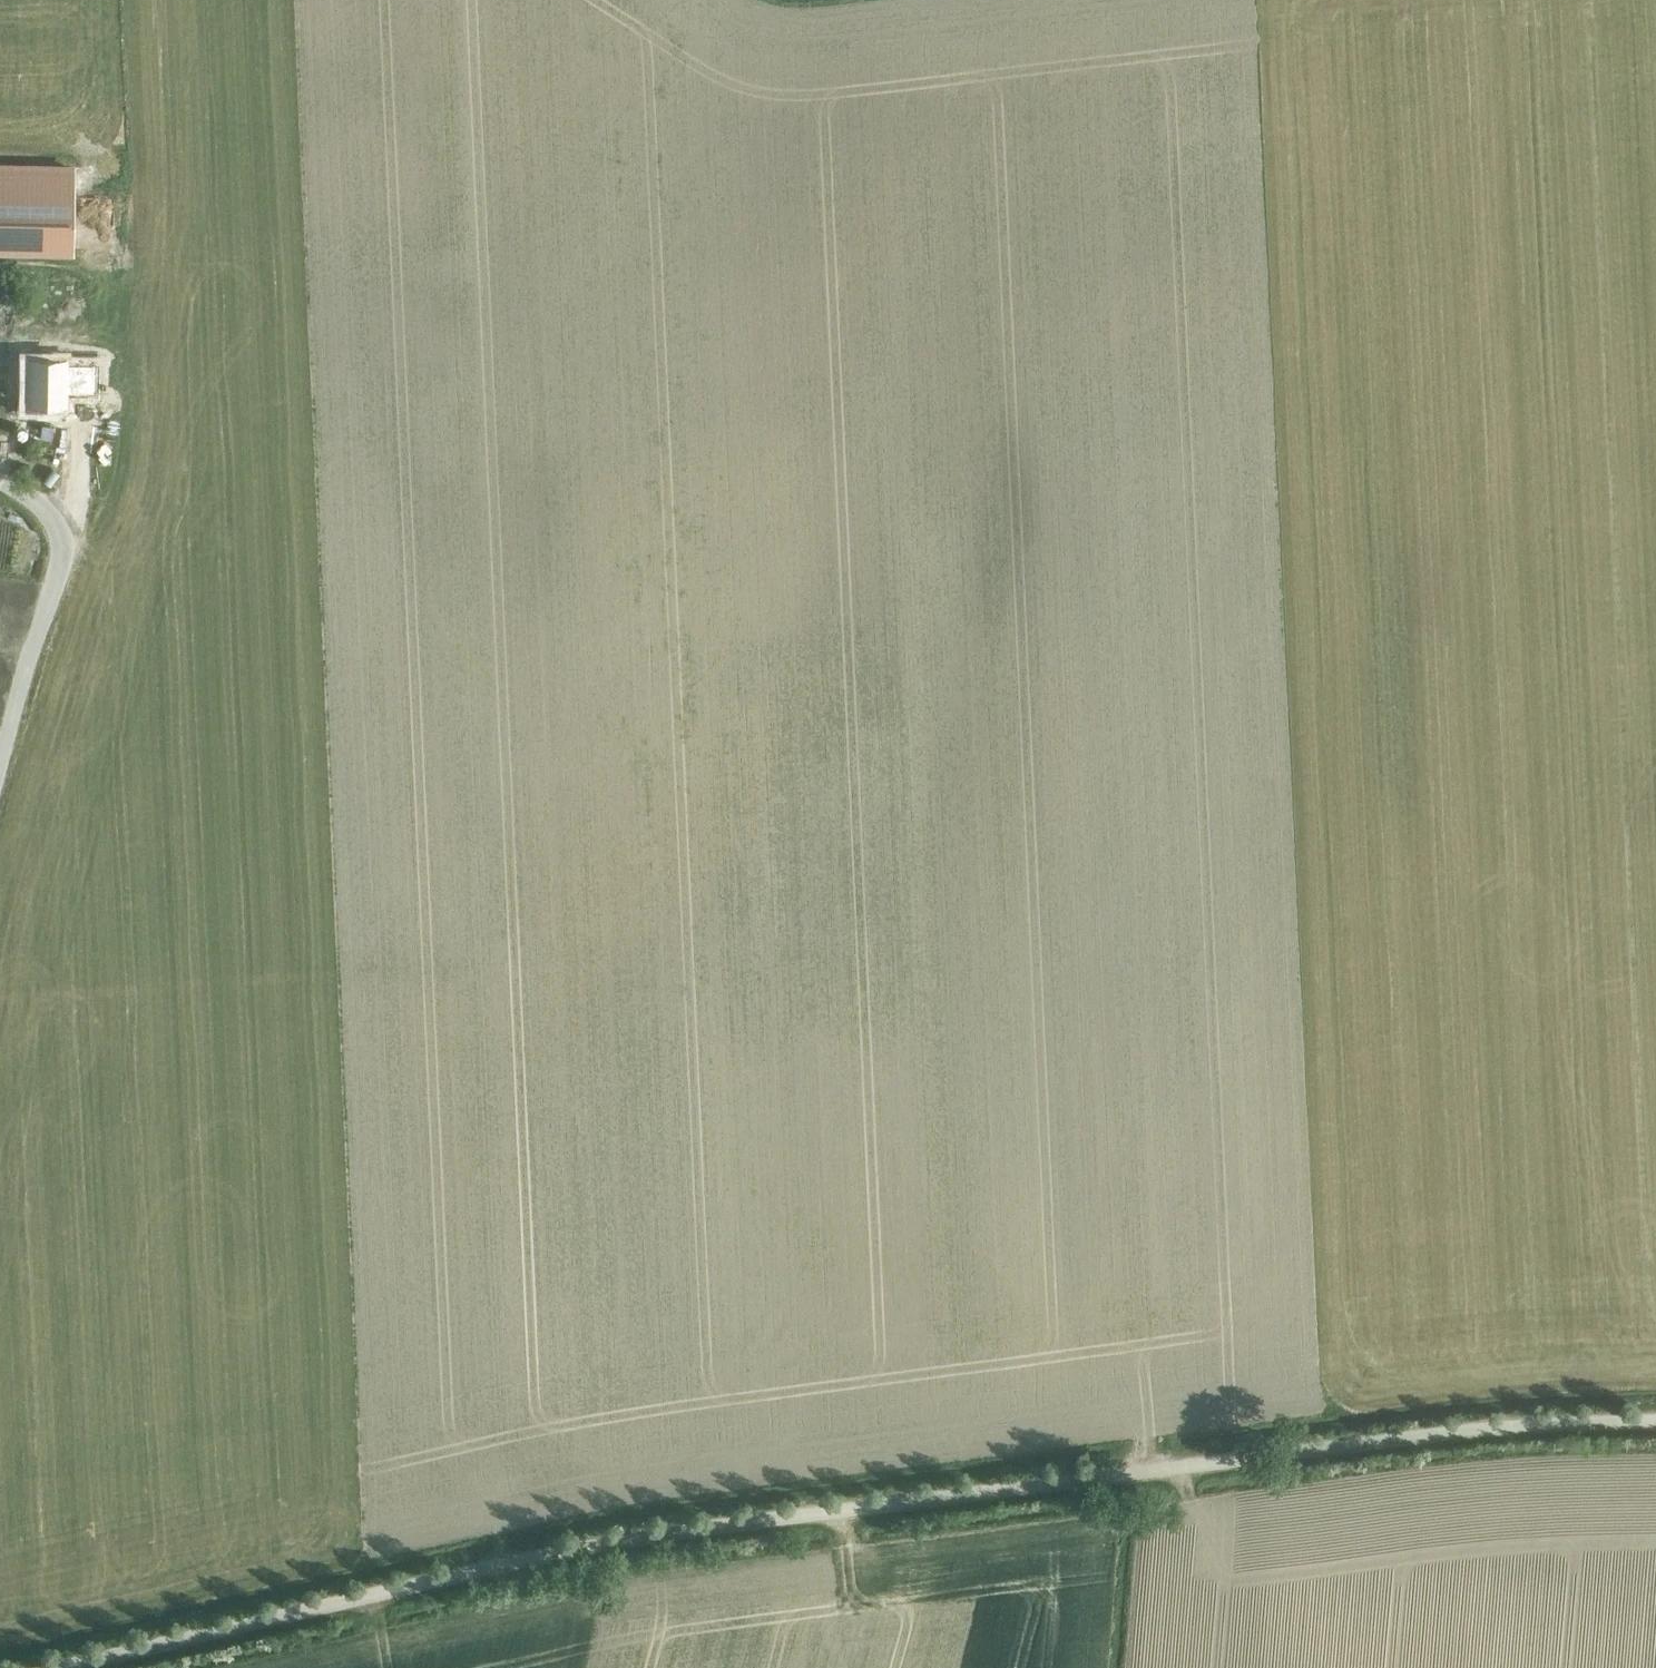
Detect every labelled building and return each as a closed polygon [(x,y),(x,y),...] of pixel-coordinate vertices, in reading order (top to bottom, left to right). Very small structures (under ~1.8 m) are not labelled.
[(0,166),(0,247),(73,248),(74,168),(0,166)] [(34,400),(69,400),(69,387),(99,388),(100,362),(69,361),(69,358),(35,357),(34,400)]
